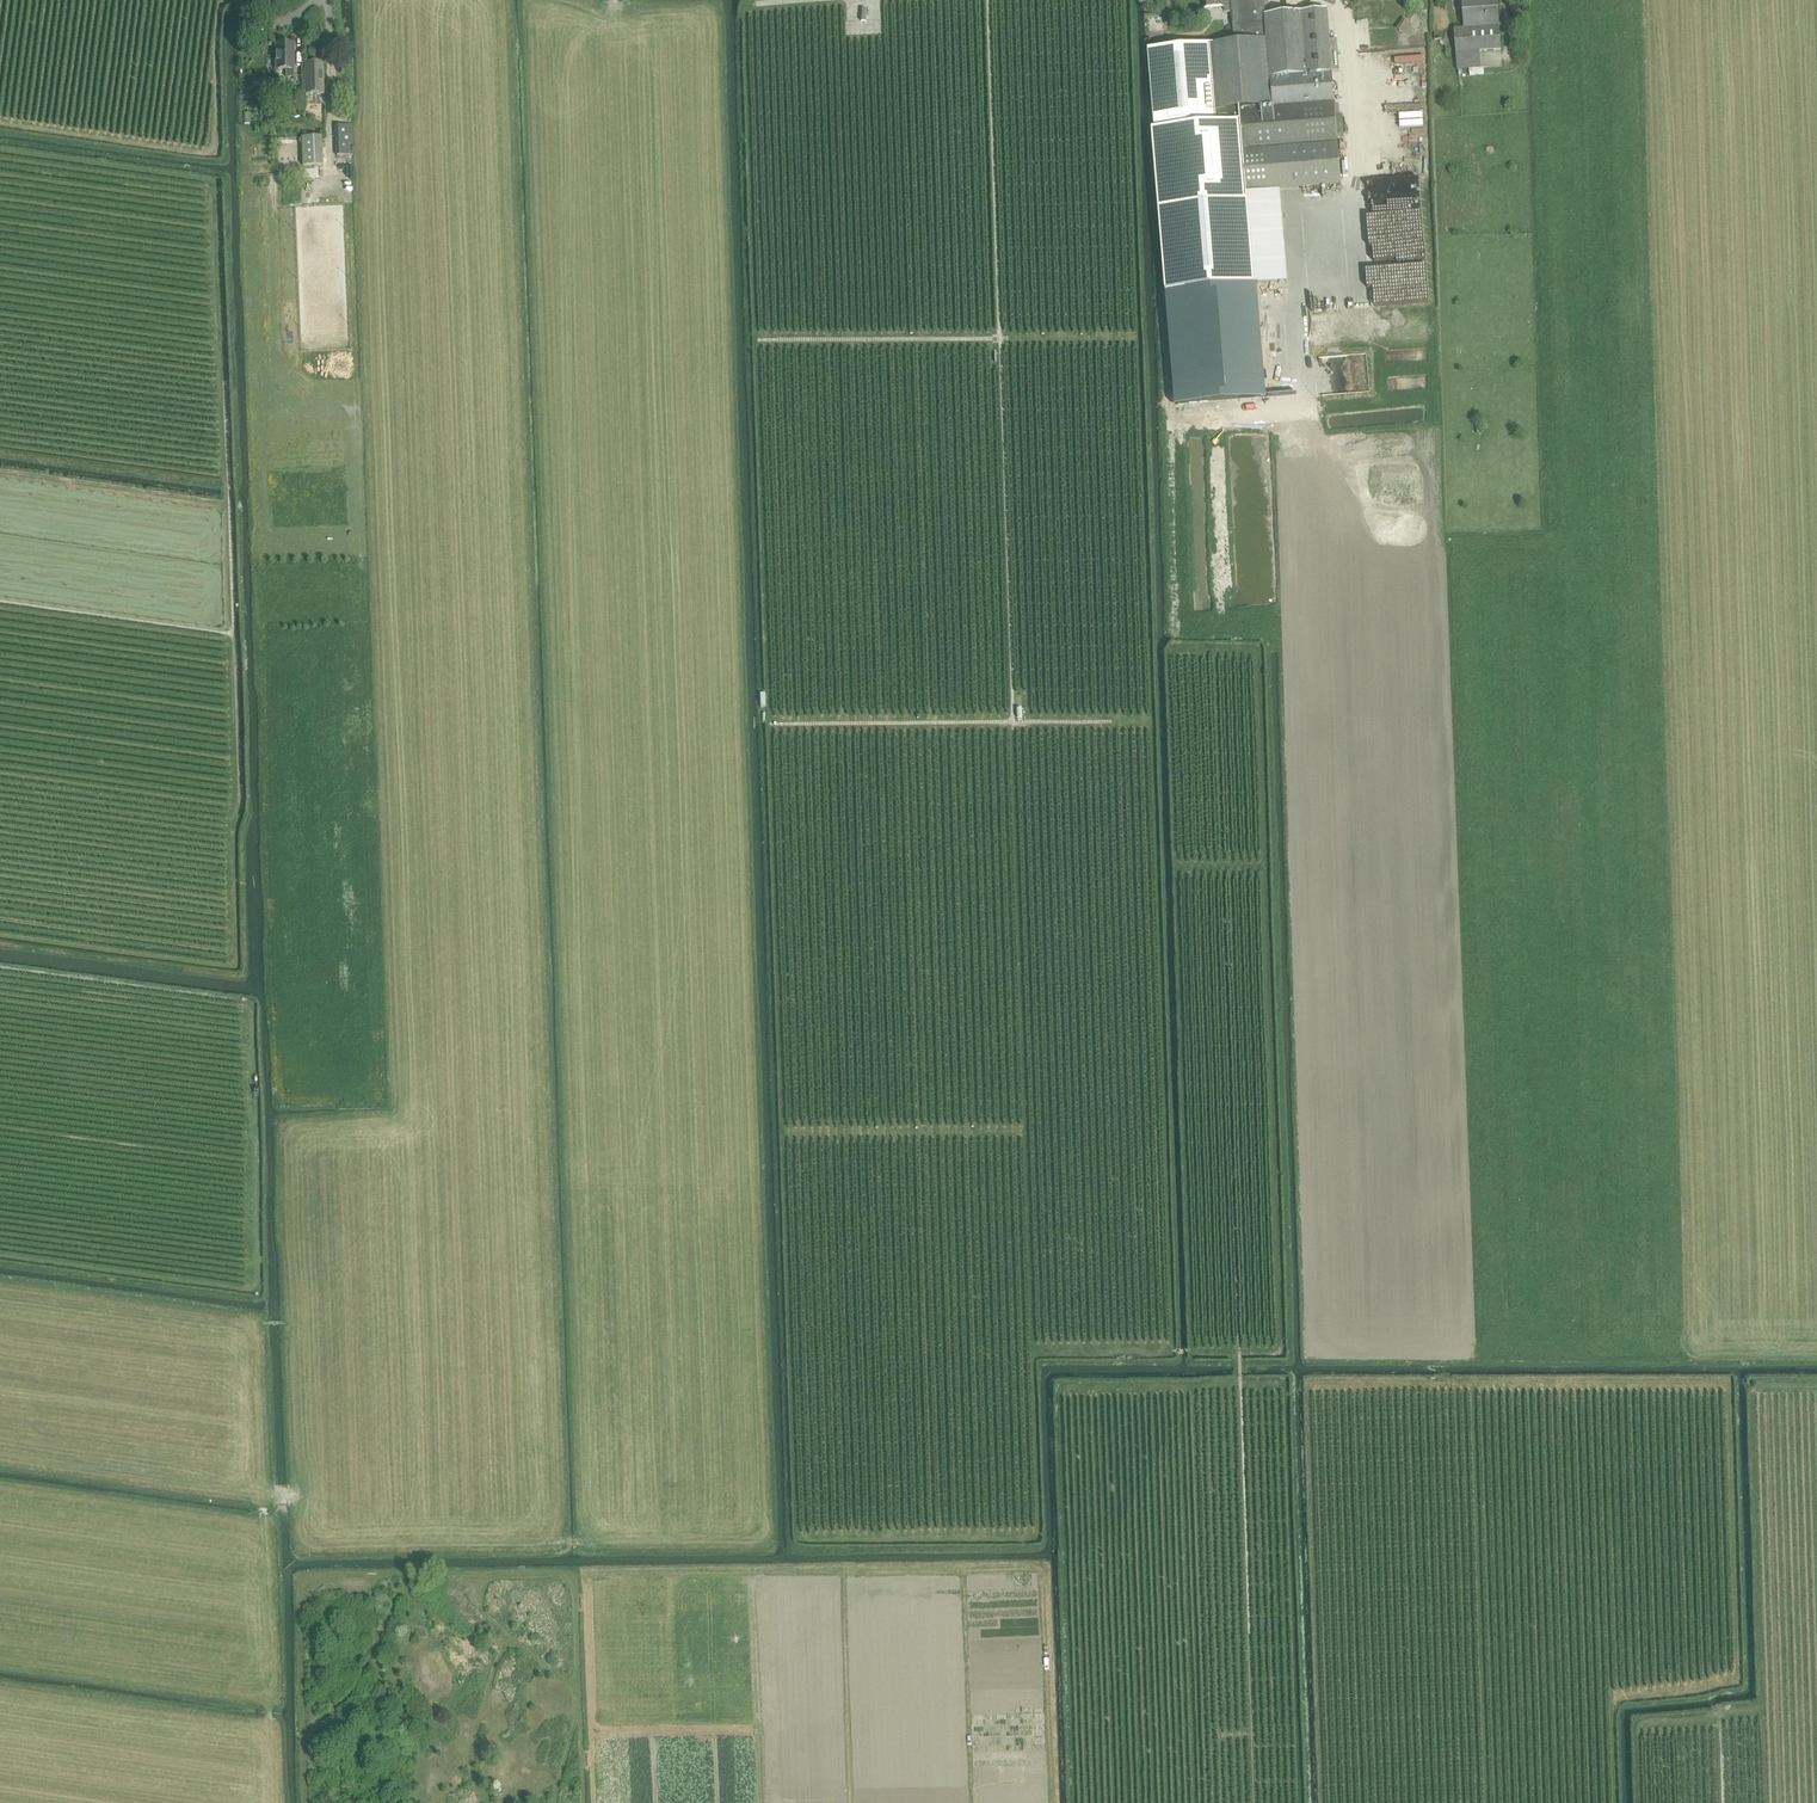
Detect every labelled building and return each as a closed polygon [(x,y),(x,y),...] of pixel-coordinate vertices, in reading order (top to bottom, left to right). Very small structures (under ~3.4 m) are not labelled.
[(1204,8),(1224,7),(1224,10),(1227,12),(1232,12),(1231,2),(1232,2),(1231,0),(1203,0),(1204,8)] [(1209,44),(1214,111),(1240,109),(1271,106),(1334,102),(1332,73),(1339,72),(1336,40),(1329,41),(1327,11),(1265,16),(1264,0),(1257,0),(1232,2),(1231,2),(1232,12),(1234,42),(1209,44)] [(1454,30),(1456,53),(1480,51),(1502,50),(1501,27),(1498,24),(1497,0),(1461,0),(1463,29),(1454,30)] [(1367,37),(1357,37),(1357,52),(1367,52),(1367,37)] [(294,69),(294,44),(276,44),(276,70),(287,70),(287,77),(294,78),(294,69)] [(1209,44),(1148,49),(1155,129),(1152,129),(1166,292),(1176,407),(1266,399),(1266,397),(1257,284),(1255,285),(1249,214),(1247,193),(1240,109),(1214,111),(1209,44)] [(304,62),(304,95),(324,95),(324,62),(304,62)] [(261,83),(261,96),(272,96),(273,80),(260,80),(260,83),(261,83)] [(336,126),(337,156),(352,156),(351,125),(336,126)] [(302,137),(303,166),(323,166),(321,136),(302,137)] [(1250,168),(1251,191),(1347,185),(1346,162),(1250,168)] [(300,189),(309,188),(309,174),(299,174),(300,189)] [(1253,211),(1267,211),(1266,196),(1253,197),(1253,211)]
